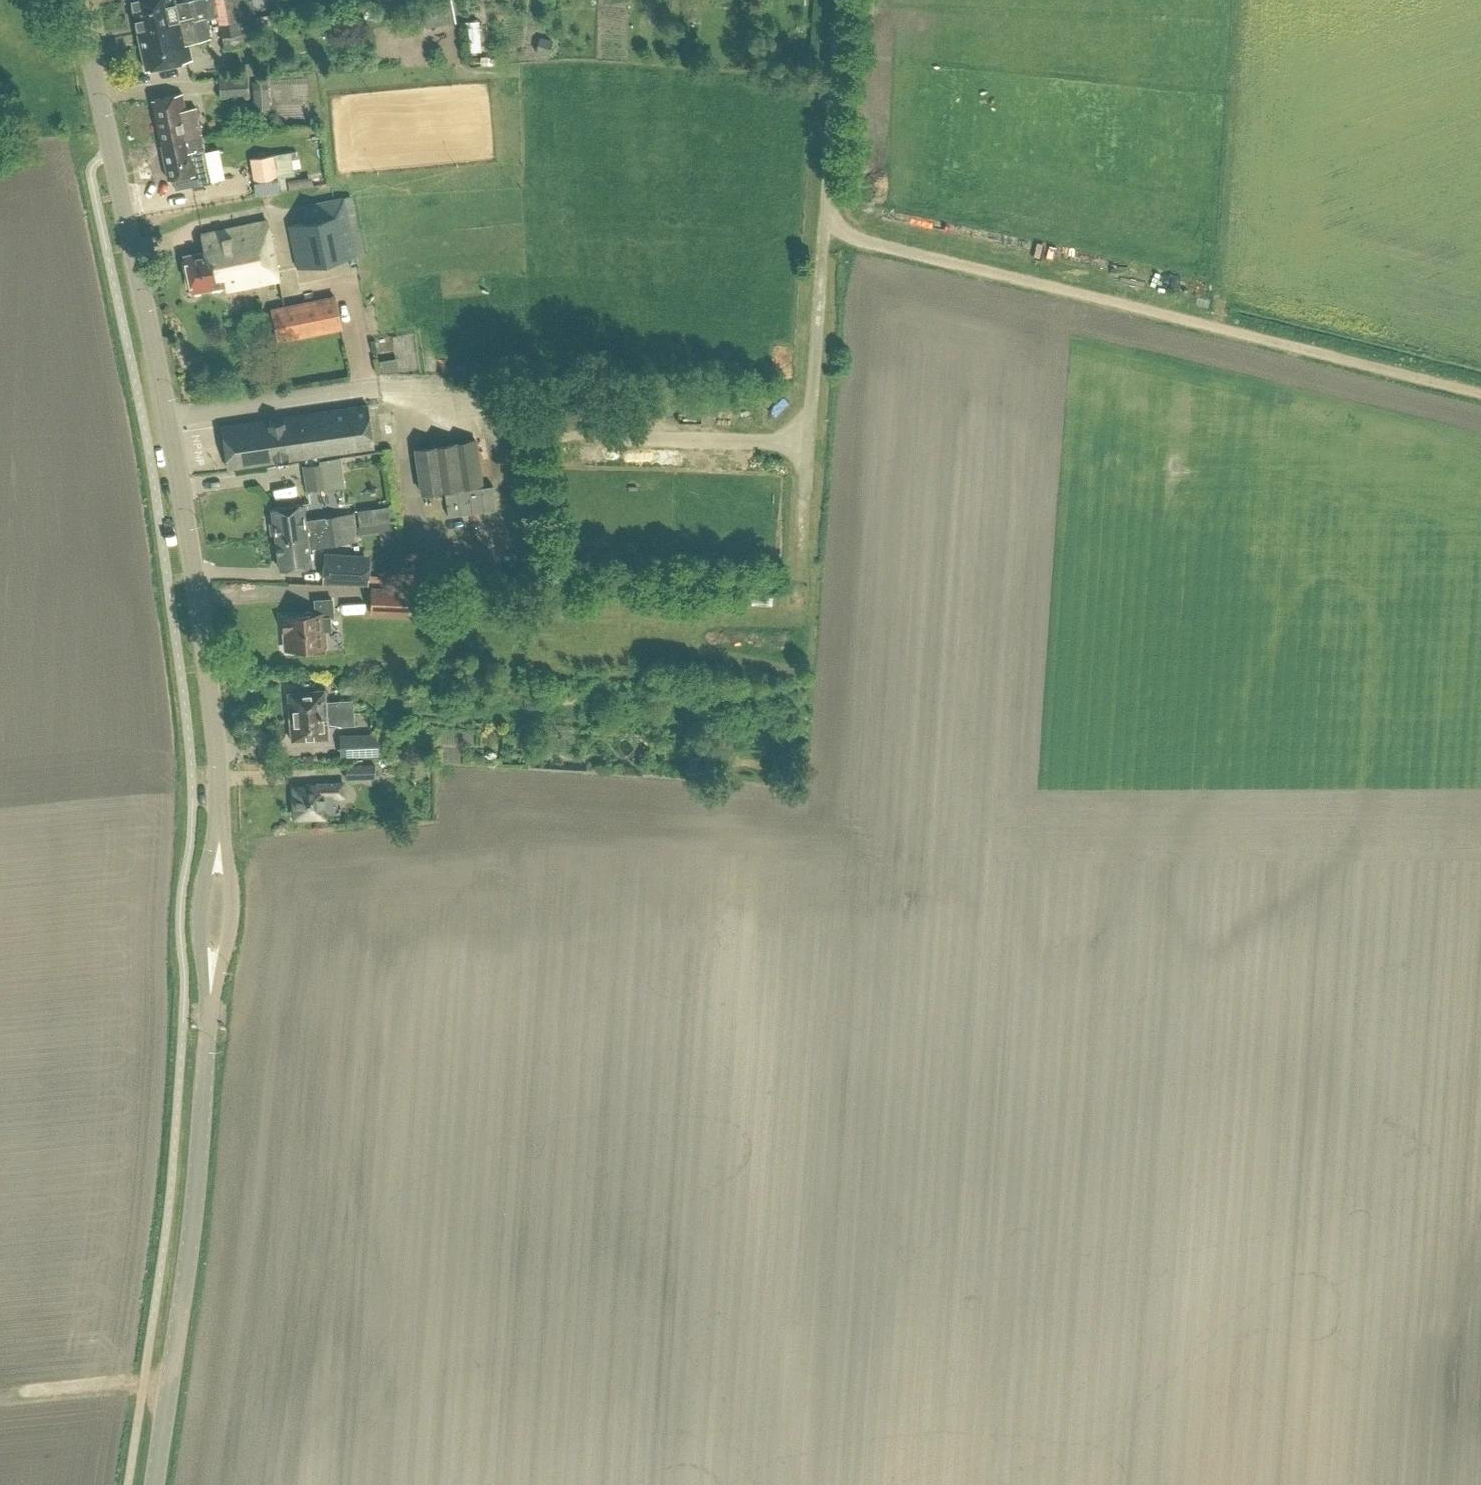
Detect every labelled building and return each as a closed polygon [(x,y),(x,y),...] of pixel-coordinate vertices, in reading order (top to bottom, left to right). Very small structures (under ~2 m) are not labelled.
[(138,31),(152,28),(210,16),(217,14),(220,24),(232,22),(238,21),(251,19),(247,0),(131,0),(138,31)] [(459,26),(456,0),(454,0),(428,3),(431,29),(459,26)] [(255,38),(251,19),(238,21),(232,22),(220,24),(217,14),(210,16),(152,28),(138,31),(146,69),(187,60),(183,43),(210,37),(209,32),(219,30),(223,48),(244,43),(244,41),(255,38)] [(473,21),(473,48),(485,48),(485,21),(473,21)] [(248,95),(247,76),(219,77),(220,96),(248,95)] [(270,102),(269,79),(253,80),(254,103),(270,102)] [(182,92),(152,98),(162,143),(202,134),(196,106),(186,108),(182,92)] [(202,134),(162,143),(169,179),(174,178),(176,190),(211,182),(209,171),(202,134)] [(294,175),(290,151),(250,157),(253,181),(294,175)] [(357,255),(346,196),(300,205),(303,220),(288,223),(296,267),(357,255)] [(279,278),(267,220),(201,233),(204,250),(184,254),(191,291),(225,284),(226,289),(279,278)] [(341,328),(334,294),(271,307),(278,341),(341,328)] [(301,414),(221,425),(228,468),(373,446),(367,404),(301,414)] [(488,458),(485,436),(413,447),(420,494),(483,484),(480,459),(488,458)] [(325,462),(303,465),(306,491),(329,488),(325,462)] [(495,485),(447,492),(451,516),(499,509),(495,485)] [(271,507),(275,539),(308,535),(342,530),(357,528),(355,512),(306,518),(304,502),(271,507)] [(361,521),(398,518),(397,505),(360,507),(361,521)] [(308,535),(275,539),(280,569),(312,564),(310,546),(358,540),(357,528),(342,530),(308,535)] [(368,561),(324,559),(323,581),(367,583),(368,561)] [(424,587),(372,585),(371,612),(423,614),(424,587)] [(755,604),(776,604),(776,595),(755,595),(755,604)] [(334,616),(333,598),(315,599),(316,612),(282,615),(283,632),(285,633),(286,650),(308,648),(308,653),(326,651),(324,629),(331,629),(330,616),(334,616)] [(289,692),(291,716),(352,713),(354,713),(353,699),(325,701),(324,690),(289,692)] [(352,713),(291,716),(293,739),(328,736),(327,725),(354,723),(354,713),(352,713)] [(380,753),(379,733),(339,734),(340,755),(380,753)] [(375,778),(375,762),(346,763),(346,778),(375,778)] [(344,795),(343,782),(324,782),(324,785),(294,786),(295,816),(325,815),(325,808),(334,808),(333,795),(344,795)]
